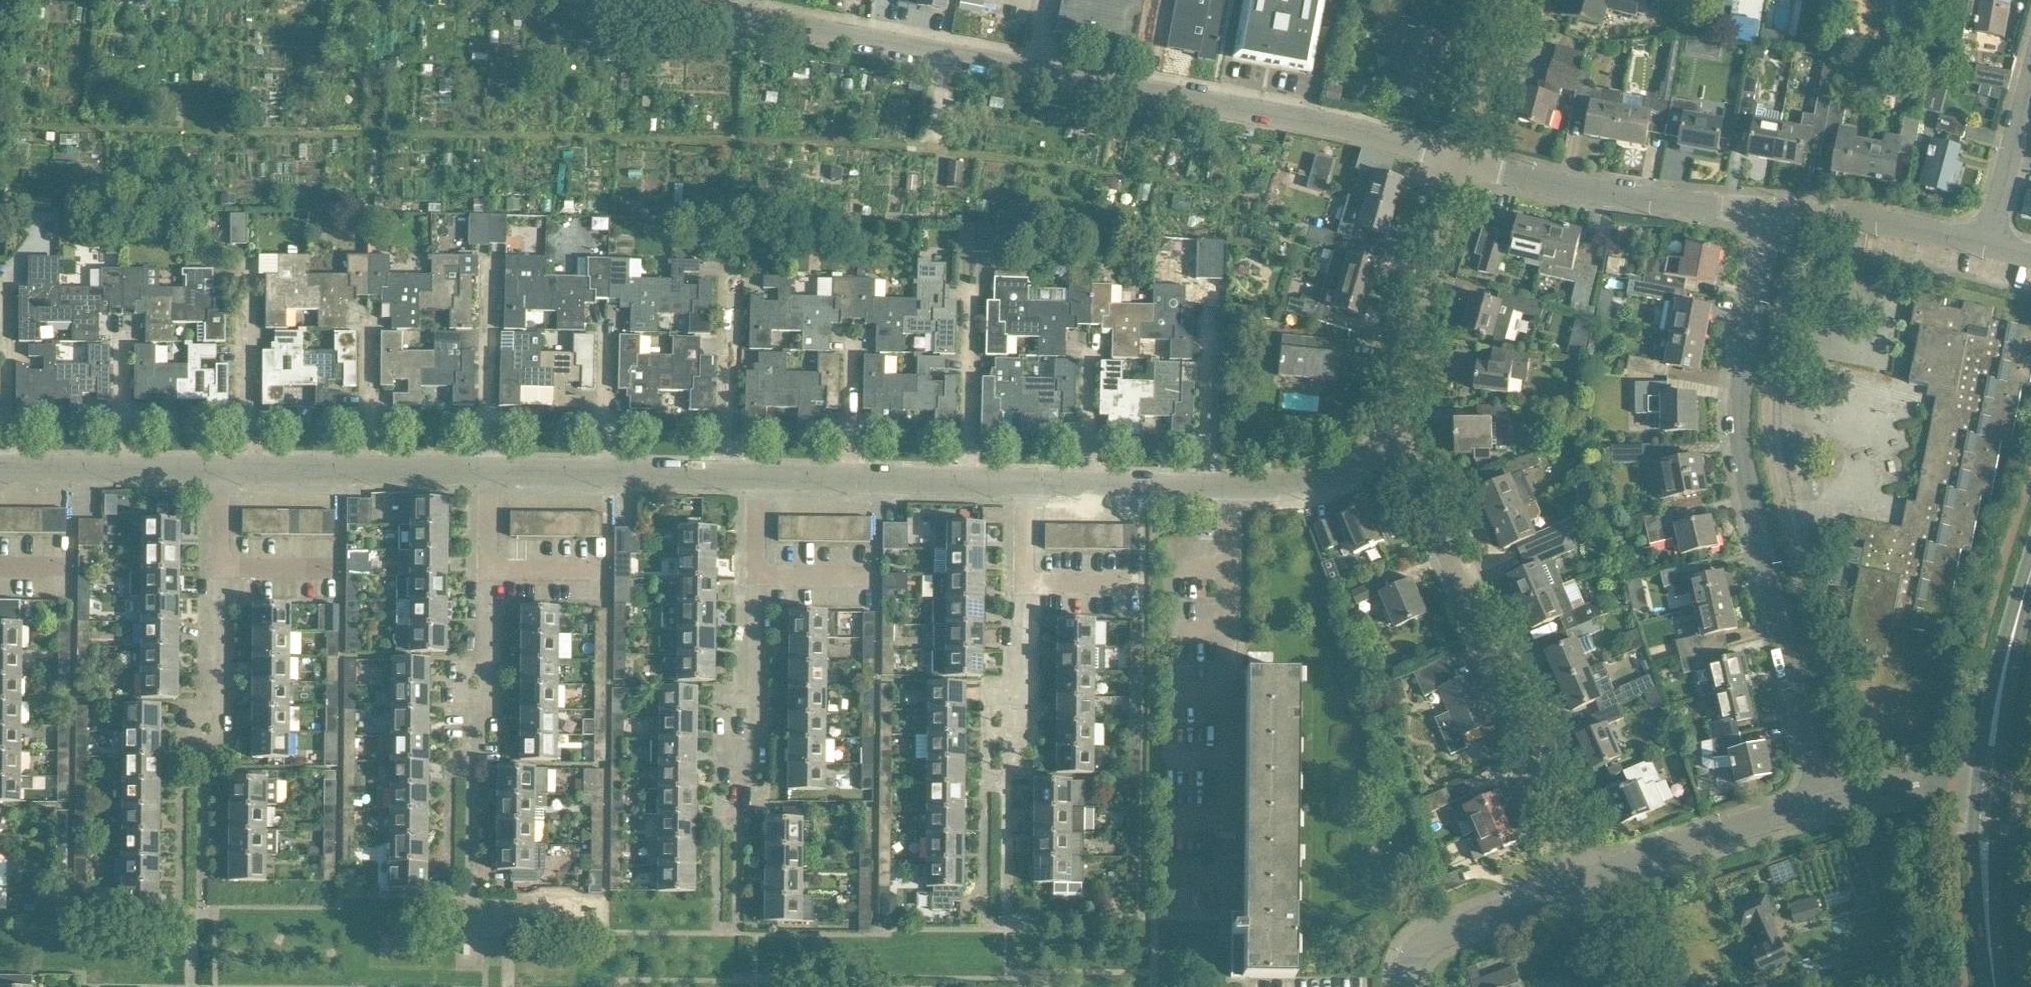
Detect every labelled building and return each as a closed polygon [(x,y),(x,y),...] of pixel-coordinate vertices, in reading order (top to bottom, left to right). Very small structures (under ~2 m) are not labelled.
[(921,7),(944,12),(947,0),(922,0),(921,7)] [(1056,33),(1135,48),(1144,0),(1062,0),(1056,33)] [(1167,48),(1198,54),(1201,40),(1191,38),(1194,23),(1204,25),(1205,15),(1201,15),(1203,6),(1207,7),(1208,0),(1175,0),(1167,48)] [(1226,0),(1208,0),(1207,7),(1203,6),(1201,15),(1205,15),(1204,25),(1194,23),(1191,38),(1201,40),(1198,54),(1198,59),(1214,62),(1226,0)] [(1324,0),(1242,0),(1231,59),(1310,74),(1324,0)] [(1564,16),(1601,26),(1606,9),(1636,17),(1641,0),(1568,0),(1564,16)] [(1970,0),(1951,0),(1947,20),(1965,24),(1968,8),(1969,7),(1970,0)] [(1969,7),(1968,8),(1965,24),(1976,26),(1976,29),(2006,34),(2012,0),(1970,0),(1969,7)] [(1349,2),(1346,13),(1354,16),(1355,15),(1358,13),(1359,13),(1362,5),(1349,2)] [(1426,94),(1434,65),(1440,67),(1442,60),(1438,52),(1445,28),(1404,17),(1390,65),(1398,67),(1393,84),(1426,94)] [(1668,127),(1672,102),(1671,102),(1683,38),(1673,37),(1664,83),(1662,82),(1659,99),(1645,97),(1643,112),(1623,108),(1616,141),(1646,147),(1650,123),(1668,127)] [(1686,41),(1685,52),(1702,55),(1704,40),(1686,41)] [(1576,92),(1578,86),(1578,85),(1582,73),(1587,54),(1559,46),(1545,93),(1528,89),(1519,120),(1551,129),(1551,128),(1546,126),(1550,111),(1556,112),(1562,89),(1576,92)] [(1824,136),(1821,157),(1822,157),(1826,135),(1830,105),(1831,105),(1838,60),(1824,58),(1824,60),(1813,58),(1812,63),(1824,65),(1814,115),(1803,113),(1801,129),(1782,125),(1775,161),(1802,166),(1804,154),(1810,155),(1813,134),(1824,136)] [(2008,91),(2012,74),(1977,68),(1974,84),(2008,91)] [(1623,108),(1625,93),(1590,86),(1591,74),(1582,73),(1578,85),(1578,86),(1574,108),(1591,111),(1587,135),(1616,141),(1623,108)] [(1743,90),(1738,120),(1750,122),(1746,143),(1751,144),(1749,157),(1775,161),(1782,125),(1783,118),(1779,114),(1767,112),(1764,107),(1759,107),(1755,102),(1756,93),(1758,80),(1746,77),(1743,90)] [(1673,98),(1672,102),(1668,127),(1666,136),(1682,139),(1680,145),(1718,152),(1723,122),(1700,118),(1702,104),(1673,98)] [(1847,108),(1831,105),(1830,105),(1826,135),(1841,137),(1835,172),(1864,177),(1870,144),(1855,141),(1857,131),(1843,129),(1847,108)] [(1934,142),(1922,186),(1955,194),(1962,167),(1956,165),(1961,149),(1959,149),(1962,138),(1964,138),(1968,122),(1941,115),(1937,131),(1949,134),(1946,146),(1934,142)] [(1885,146),(1870,144),(1864,177),(1878,180),(1878,182),(1883,182),(1883,181),(1894,182),(1900,148),(1915,151),(1921,121),(1904,118),(1901,139),(1887,136),(1885,146)] [(1359,169),(1352,196),(1395,208),(1403,181),(1391,178),(1396,159),(1362,150),(1357,168),(1359,169)] [(577,175),(577,153),(564,154),(564,176),(577,175)] [(512,175),(512,189),(524,189),(524,175),(512,175)] [(1324,192),(1326,183),(1310,179),(1307,188),(1324,192)] [(1387,236),(1395,208),(1365,200),(1352,196),(1349,195),(1338,234),(1338,235),(1358,241),(1363,242),(1367,230),(1387,236)] [(231,245),(247,245),(247,214),(231,214),(231,245)] [(470,216),(470,243),(489,244),(490,231),(490,216),(471,216),(470,216)] [(507,216),(490,216),(490,231),(489,244),(506,244),(507,216)] [(1542,264),(1551,225),(1519,217),(1512,248),(1497,243),(1500,231),(1485,227),(1477,254),(1484,256),(1480,271),(1496,276),(1502,255),(1541,264),(1542,264)] [(974,225),(973,253),(988,253),(989,225),(974,225)] [(1576,263),(1581,240),(1584,241),(1586,232),(1584,228),(1571,225),(1570,228),(1566,227),(1566,228),(1551,225),(1542,264),(1541,264),(1539,273),(1577,283),(1572,303),(1589,307),(1598,268),(1576,263)] [(1354,255),(1358,241),(1338,235),(1338,234),(1312,227),(1308,239),(1336,247),(1331,262),(1326,277),(1369,290),(1372,277),(1374,277),(1375,272),(1374,272),(1376,264),(1378,264),(1378,262),(1354,255)] [(369,298),(369,238),(364,238),(364,256),(347,256),(347,257),(348,257),(348,276),(306,275),(306,292),(318,292),(318,311),(318,330),(346,330),(346,298),(369,298)] [(433,292),(433,276),(391,276),(390,257),(392,257),(392,256),(372,256),(372,238),(369,238),(369,298),(392,298),(392,330),(419,330),(419,311),(419,292),(433,292)] [(1171,239),(1157,239),(1157,253),(1167,253),(1171,250),(1171,239)] [(1197,240),(1196,279),(1223,280),(1224,242),(1197,240)] [(1668,261),(1650,258),(1645,284),(1685,292),(1688,279),(1716,284),(1722,250),(1712,248),(1713,247),(1690,243),(1686,261),(1669,258),(1668,261)] [(461,276),(460,257),(438,257),(438,246),(432,246),(432,257),(429,257),(429,260),(433,260),(433,276),(433,292),(419,292),(419,311),(451,311),(451,329),(450,329),(450,330),(472,330),(473,276),(461,276)] [(306,292),(306,275),(306,260),(310,260),(310,256),(278,256),(278,276),(266,276),(266,330),(288,330),(288,328),(287,328),(287,311),(318,311),(318,292),(306,292)] [(546,294),(546,278),(545,278),(546,262),(550,263),(550,258),(519,258),(518,276),(506,276),(505,330),(527,331),(527,330),(526,330),(526,312),(558,313),(559,294),(546,294)] [(917,259),(917,281),(913,281),(913,285),(917,285),(916,300),(917,300),(917,317),(903,317),(902,335),(934,336),(934,353),(933,353),(933,355),(955,355),(956,301),(945,300),(946,264),(930,264),(930,260),(917,259)] [(608,302),(609,260),(587,260),(587,261),(588,261),(588,279),(546,278),(546,294),(559,294),(558,313),(558,332),(585,332),(585,301),(608,302)] [(672,280),(629,279),(630,262),(631,262),(631,261),(609,260),(608,302),(632,302),(632,333),(659,334),(659,316),(660,297),(672,297),(672,280)] [(31,288),(19,288),(19,343),(41,343),(41,342),(40,342),(40,324),(72,324),(72,306),(59,306),(59,288),(59,273),(63,273),(63,269),(59,269),(59,261),(31,261),(31,288)] [(700,274),(700,262),(669,261),(669,265),(672,265),(672,280),(672,297),(660,297),(659,316),(691,317),(691,334),(689,334),(689,336),(712,336),(713,282),(700,282),(700,288),(684,287),(685,274),(700,274)] [(122,315),(122,269),(100,269),(100,270),(101,270),(101,289),(59,288),(59,306),(72,306),(72,324),(72,343),(99,343),(99,314),(122,315)] [(186,306),(186,289),(144,289),(144,271),(145,271),(145,269),(122,269),(122,315),(146,315),(146,343),(173,343),(173,324),(173,306),(186,306)] [(214,281),(214,270),(182,269),(182,273),(186,273),(186,289),(186,306),(173,306),(173,324),(204,324),(204,342),(203,342),(203,343),(226,343),(226,289),(214,289),(214,295),(198,295),(198,281),(214,281)] [(1362,314),(1369,290),(1326,277),(1321,291),(1318,303),(1331,307),(1330,308),(1362,317),(1363,314),(1362,314)] [(791,314),(791,297),(790,297),(791,282),(794,282),(794,279),(764,278),(764,290),(779,290),(779,303),(763,303),(763,297),(751,297),(749,351),(772,351),(772,350),(771,350),(771,332),(803,333),(803,315),(791,314)] [(1027,320),(1027,303),(1026,303),(1026,287),(1030,288),(1030,284),(1027,284),(1027,279),(993,278),(992,293),(995,294),(995,302),(986,302),(984,356),(1007,357),(1007,355),(1006,355),(1006,338),(1038,338),(1038,320),(1027,320)] [(853,321),(854,280),(832,279),(832,281),(833,281),(833,298),(791,297),(791,314),(803,315),(803,333),(802,351),(830,352),(830,320),(853,321)] [(917,300),(916,300),(874,299),(875,281),(876,281),(854,280),(853,321),(876,321),(875,353),(902,354),(902,335),(903,317),(917,317),(917,300)] [(1089,327),(1090,285),(1068,284),(1068,285),(1069,285),(1068,304),(1027,303),(1027,320),(1038,320),(1038,338),(1038,357),(1065,358),(1065,326),(1089,327)] [(1686,292),(1685,292),(1645,284),(1642,297),(1665,302),(1659,331),(1674,334),(1705,340),(1711,309),(1684,303),(1686,292)] [(1152,322),(1153,306),(1110,305),(1111,286),(1112,286),(1112,285),(1090,285),(1089,327),(1112,327),(1112,359),(1139,360),(1139,341),(1140,322),(1152,322)] [(1192,361),(1193,308),(1193,307),(1181,306),(1181,299),(1181,287),(1149,286),(1149,290),(1153,290),(1153,306),(1152,322),(1140,322),(1139,341),(1171,342),(1171,360),(1170,360),(1170,361),(1192,361)] [(1493,349),(1501,351),(1503,351),(1515,311),(1541,318),(1546,304),(1501,291),(1501,293),(1502,293),(1502,292),(1512,295),(1509,306),(1473,295),(1463,329),(1495,338),(1493,349)] [(1981,496),(1992,498),(2002,441),(2013,443),(2023,387),(2030,388),(2030,386),(2030,329),(1991,322),(1994,308),(1964,303),(1963,312),(1944,309),(1946,299),(1915,294),(1909,326),(1918,327),(1908,384),(1936,389),(1915,503),(1907,502),(1903,529),(1860,521),(1856,541),(1865,543),(1864,550),(1845,547),(1847,539),(1848,538),(1838,536),(1829,586),(1849,590),(1849,588),(1857,589),(1846,651),(1845,651),(1845,652),(1888,660),(1888,659),(1903,662),(1908,629),(1945,636),(1960,550),(1971,552),(1981,496)] [(1291,296),(1286,312),(1315,320),(1326,324),(1330,308),(1331,307),(1318,303),(1317,304),(1291,296)] [(435,333),(435,352),(435,369),(421,369),(420,388),(454,389),(453,406),(452,406),(452,407),(474,407),(475,353),(463,353),(462,358),(447,358),(447,345),(463,345),(463,334),(439,333),(439,330),(431,330),(431,333),(435,333)] [(540,370),(541,353),(541,335),(545,335),(545,331),(537,331),(537,335),(514,334),(514,346),(529,346),(529,360),(513,359),(513,353),(501,353),(500,407),(522,408),(522,406),(520,406),(521,389),(553,390),(554,371),(540,370)] [(276,352),(263,352),(263,406),(285,406),(285,405),(284,405),(284,387),(316,387),(316,369),(303,369),(303,352),(303,333),(300,333),(276,333),(276,352)] [(335,352),(303,352),(303,369),(316,369),(316,387),(316,406),(343,406),(344,395),(328,395),(328,381),(343,381),(344,387),(356,387),(356,333),(334,333),(334,334),(335,334),(335,352)] [(435,369),(435,352),(403,352),(403,334),(404,334),(404,333),(382,333),(381,386),(393,387),(393,381),(409,381),(409,395),(393,395),(393,406),(420,406),(420,388),(421,369),(435,369)] [(1699,371),(1705,340),(1674,334),(1667,365),(1699,371)] [(572,354),(541,353),(540,370),(554,371),(553,390),(553,408),(580,409),(580,397),(564,397),(565,383),(580,384),(580,390),(592,390),(594,336),(572,335),(572,336),(573,336),(572,354)] [(673,338),(672,357),(672,373),(659,373),(658,391),(691,392),(690,410),(689,410),(689,411),(711,412),(713,358),(699,357),(699,358),(698,358),(698,350),(700,350),(700,339),(676,338),(676,335),(669,335),(669,338),(673,338)] [(618,390),(631,390),(630,410),(658,410),(658,391),(659,373),(672,373),(672,357),(640,356),(641,338),(642,338),(642,337),(620,336),(618,390)] [(1282,336),(1278,375),(1336,381),(1337,374),(1345,377),(1346,375),(1337,372),(1338,364),(1346,365),(1346,368),(1345,368),(1344,369),(1347,369),(1350,343),(1282,336)] [(56,382),(56,365),(56,346),(60,346),(60,343),(53,343),(53,346),(28,346),(28,357),(44,357),(44,371),(29,371),(29,365),(16,365),(16,419),(38,419),(38,418),(37,418),(37,401),(70,401),(70,382),(56,382)] [(188,346),(188,364),(188,382),(174,382),(174,401),(206,401),(206,419),(205,419),(205,420),(228,420),(228,365),(216,365),(216,371),(200,371),(200,358),(216,358),(216,346),(192,346),(192,343),(185,343),(185,346),(188,346)] [(89,365),(56,365),(56,382),(70,382),(70,401),(70,419),(97,419),(97,408),(81,408),(81,394),(97,394),(97,400),(109,400),(109,346),(87,346),(87,347),(89,347),(89,365)] [(188,382),(188,364),(156,364),(156,347),(157,347),(157,346),(135,346),(135,400),(147,400),(147,394),(163,394),(163,408),(147,408),(147,419),(174,419),(174,401),(174,382),(188,382)] [(786,390),(786,373),(787,354),(790,354),(790,351),(784,351),(784,354),(760,354),(759,365),(762,365),(762,369),(758,373),(747,372),(745,426),(767,427),(767,426),(766,426),(767,408),(798,409),(799,390),(786,390)] [(1531,355),(1503,351),(1501,351),(1499,367),(1479,364),(1475,390),(1509,395),(1511,379),(1527,381),(1531,355)] [(818,374),(786,373),(786,390),(799,390),(798,409),(798,428),(825,429),(825,416),(810,416),(810,402),(826,403),(825,409),(838,409),(839,355),(817,354),(817,356),(819,356),(818,374)] [(918,357),(917,376),(917,393),(903,393),(903,411),(935,412),(935,430),(934,430),(934,431),(956,431),(957,377),(944,377),(944,383),(928,383),(929,369),(945,370),(945,358),(921,358),(922,354),(914,354),(914,357),(918,357)] [(865,356),(863,410),(876,410),(875,429),(902,430),(903,411),(903,393),(917,393),(917,376),(885,376),(885,357),(887,357),(887,356),(865,356)] [(1631,356),(1628,370),(1661,376),(1664,363),(1631,356)] [(996,360),(995,371),(991,379),(982,378),(981,432),(1004,432),(1004,431),(1002,431),(1002,414),(1037,415),(1037,397),(1022,396),(1022,379),(1023,360),(1026,360),(1027,357),(1019,357),(1019,360),(996,360)] [(1055,380),(1022,379),(1022,396),(1037,397),(1037,415),(1037,434),(1064,434),(1064,423),(1061,423),(1064,415),(1075,415),(1076,361),(1054,360),(1054,361),(1055,361),(1055,380)] [(1192,437),(1193,383),(1181,382),(1181,364),(1158,363),(1158,360),(1155,360),(1154,382),(1154,399),(1141,399),(1141,417),(1171,418),(1171,435),(1170,435),(1170,436),(1192,437)] [(1620,360),(1618,368),(1625,370),(1628,362),(1620,360)] [(1140,435),(1141,417),(1141,399),(1154,399),(1154,382),(1122,381),(1122,363),(1123,363),(1123,362),(1101,362),(1100,416),(1113,416),(1114,424),(1113,435),(1140,435)] [(1663,415),(1663,431),(1696,431),(1696,396),(1669,396),(1669,383),(1637,383),(1637,414),(1663,415)] [(1457,421),(1457,450),(1477,450),(1477,460),(1494,460),(1494,450),(1511,450),(1511,408),(1479,408),(1479,420),(1457,421)] [(1612,445),(1613,464),(1655,463),(1655,444),(1612,445)] [(1540,464),(1536,453),(1505,466),(1510,477),(1480,490),(1493,520),(1536,501),(1524,471),(1540,464)] [(1706,492),(1700,456),(1654,464),(1661,500),(1706,492)] [(114,495),(104,495),(104,508),(114,508),(114,495)] [(348,499),(347,525),(348,525),(360,525),(360,500),(348,499)] [(372,526),(372,500),(360,500),(360,525),(372,526)] [(447,526),(448,500),(412,500),(412,526),(447,526)] [(1541,512),(1536,501),(1493,520),(1505,549),(1537,535),(1531,522),(1539,519),(1541,512)] [(1342,521),(1332,524),(1336,534),(1346,530),(1356,553),(1385,541),(1368,504),(1340,516),(1342,521)] [(9,509),(0,509),(0,533),(9,533),(9,509)] [(20,533),(20,509),(9,509),(9,533),(20,533)] [(32,533),(32,509),(20,509),(20,533),(32,533)] [(43,534),(44,509),(32,509),(32,533),(43,534)] [(55,534),(55,510),(44,509),(43,534),(55,534)] [(66,534),(67,510),(55,510),(55,534),(66,534)] [(1680,510),(1644,518),(1650,544),(1679,538),(1682,555),(1719,547),(1712,518),(1683,525),(1680,510)] [(254,535),(254,511),(242,511),(242,535),(254,535)] [(265,535),(265,511),(254,511),(254,535),(265,535)] [(277,535),(277,511),(265,511),(265,535),(277,535)] [(288,535),(289,511),(277,511),(277,535),(288,535)] [(300,535),(300,511),(289,511),(288,535),(300,535)] [(312,535),(312,511),(300,511),(300,535),(312,535)] [(323,535),(324,511),(312,511),(312,535),(323,535)] [(335,535),(335,511),(324,511),(323,535),(335,535)] [(522,537),(522,512),(511,512),(511,537),(522,537)] [(534,537),(534,513),(522,512),(522,537),(534,537)] [(545,537),(545,513),(534,513),(534,537),(545,537)] [(557,537),(557,513),(545,513),(545,537),(557,537)] [(568,537),(568,513),(557,513),(557,537),(568,537)] [(579,537),(580,513),(568,513),(568,537),(579,537)] [(591,537),(591,513),(580,513),(579,537),(591,537)] [(602,537),(602,513),(591,513),(591,537),(602,537)] [(1571,534),(1570,533),(1579,529),(1587,526),(1582,514),(1573,517),(1574,518),(1566,523),(1540,534),(1545,544),(1534,549),(1534,548),(1533,549),(1534,551),(1535,551),(1535,550),(1545,545),(1568,535),(1571,534)] [(790,541),(790,517),(779,517),(778,541),(790,541)] [(801,542),(802,517),(790,517),(790,541),(801,542)] [(813,542),(813,517),(802,517),(801,542),(813,542)] [(824,542),(825,517),(813,517),(813,542),(824,542)] [(836,542),(836,518),(825,517),(824,542),(836,542)] [(983,525),(947,525),(947,517),(933,517),(933,524),(933,550),(947,550),(982,551),(983,525)] [(847,542),(848,518),(836,518),(836,542),(847,542)] [(859,542),(859,518),(848,518),(847,542),(859,542)] [(870,542),(871,518),(859,518),(859,542),(870,542)] [(79,520),(79,546),(91,546),(91,520),(79,520)] [(103,546),(103,520),(91,520),(91,546),(103,546)] [(143,520),(143,546),(178,546),(178,520),(143,520)] [(1340,544),(1332,524),(1331,520),(1318,525),(1317,525),(1326,550),(1340,544)] [(884,524),(883,550),(895,550),(896,524),(884,524)] [(907,550),(908,525),(896,524),(895,550),(907,550)] [(1056,550),(1056,525),(1045,525),(1044,549),(1056,550)] [(1068,550),(1068,525),(1056,525),(1056,550),(1068,550)] [(1079,550),(1079,525),(1068,525),(1068,550),(1079,550)] [(1091,550),(1091,525),(1079,525),(1079,550),(1091,550)] [(1102,550),(1102,525),(1091,525),(1091,550),(1102,550)] [(1114,550),(1114,525),(1102,525),(1102,550),(1114,550)] [(1125,550),(1126,526),(1114,525),(1114,550),(1125,550)] [(447,551),(447,526),(412,526),(400,526),(399,551),(411,551),(447,551)] [(1137,550),(1137,526),(1126,526),(1125,550),(1137,550)] [(615,555),(615,579),(630,579),(630,555),(627,555),(628,529),(616,529),(615,555)] [(628,529),(627,555),(630,555),(639,555),(640,529),(628,529)] [(679,529),(679,555),(715,555),(715,529),(679,529)] [(1574,549),(1568,535),(1545,545),(1551,559),(1574,549)] [(178,572),(178,546),(143,546),(143,571),(178,572)] [(982,576),(982,551),(947,550),(947,574),(947,576),(982,576)] [(372,551),(348,551),(347,551),(347,575),(358,576),(372,576),(372,551)] [(447,576),(447,551),(411,551),(411,576),(447,576)] [(714,580),(715,555),(679,555),(679,580),(714,580)] [(1725,573),(1713,576),(1702,579),(1698,563),(1660,572),(1664,589),(1684,584),(1686,596),(1692,595),(1696,610),(1731,601),(1725,573)] [(1541,564),(1511,577),(1522,603),(1553,590),(1541,564)] [(1357,575),(1362,587),(1385,576),(1380,565),(1357,575)] [(79,571),(79,587),(90,587),(90,571),(80,571),(79,571)] [(178,597),(178,572),(143,571),(131,571),(131,597),(143,597),(178,597)] [(883,573),(883,589),(907,589),(908,573),(883,573)] [(982,601),(982,576),(947,576),(947,574),(932,573),(931,600),(933,600),(946,600),(946,601),(982,601)] [(347,575),(347,591),(357,591),(358,576),(347,575)] [(447,601),(447,576),(411,576),(399,576),(399,601),(411,601),(447,601)] [(634,579),(630,579),(615,579),(615,604),(626,604),(634,604),(634,579)] [(714,605),(714,580),(679,580),(679,605),(714,605)] [(1397,628),(1412,621),(1427,615),(1412,581),(1385,593),(1380,580),(1353,592),(1359,606),(1383,595),(1397,628)] [(1562,586),(1553,590),(1522,603),(1533,629),(1560,617),(1566,631),(1599,618),(1603,616),(1597,601),(1574,611),(1562,586)] [(79,596),(78,612),(90,612),(90,596),(79,596)] [(178,622),(178,597),(143,597),(143,622),(178,622)] [(16,624),(16,612),(19,612),(19,603),(21,603),(21,600),(0,600),(0,650),(22,650),(22,624),(16,624)] [(893,626),(894,600),(883,600),(882,626),(893,626)] [(982,626),(982,601),(946,601),(946,600),(933,600),(933,626),(946,626),(982,626)] [(346,606),(346,616),(357,616),(357,601),(346,601),(346,606)] [(446,627),(447,601),(411,601),(399,601),(399,626),(446,627)] [(1738,628),(1731,601),(1696,610),(1699,623),(1693,624),(1696,637),(1676,641),(1680,658),(1692,655),(1717,650),(1713,634),(1738,628)] [(615,604),(615,620),(626,620),(626,604),(615,604)] [(289,606),(289,605),(254,605),(254,631),(289,631),(289,614),(296,614),(296,606),(289,606)] [(714,630),(714,605),(679,605),(662,605),(662,630),(678,630),(714,630)] [(319,606),(319,631),(328,631),(339,631),(339,606),(328,606),(319,606)] [(558,634),(558,609),(558,608),(522,608),(522,633),(558,634)] [(607,634),(607,609),(597,609),(596,634),(607,634)] [(826,614),(826,613),(790,613),(789,638),(837,639),(837,614),(826,614)] [(1603,629),(1599,618),(1566,631),(1571,644),(1548,654),(1560,682),(1590,669),(1590,668),(1584,655),(1598,649),(1592,635),(1598,633),(1597,632),(1603,629)] [(1093,648),(1093,634),(1105,635),(1106,622),(1093,622),(1057,621),(1057,647),(1093,648)] [(78,625),(78,637),(89,637),(90,622),(78,622),(78,625)] [(178,647),(178,622),(143,622),(143,647),(178,647)] [(863,624),(863,639),(874,640),(875,624),(863,624)] [(346,626),(346,641),(357,641),(357,626),(346,626)] [(446,652),(446,627),(399,626),(399,652),(446,652)] [(893,651),(893,626),(882,626),(882,651),(893,651)] [(982,652),(982,626),(946,626),(933,626),(934,651),(946,651),(982,652)] [(615,629),(615,645),(625,645),(626,629),(615,629)] [(713,655),(714,630),(678,630),(678,655),(713,655)] [(289,657),(289,631),(254,631),(254,656),(289,657)] [(1130,632),(1130,648),(1141,648),(1141,633),(1130,632)] [(558,659),(558,634),(522,633),(522,659),(558,659)] [(607,660),(607,634),(596,634),(596,659),(607,660)] [(60,635),(59,651),(70,651),(71,635),(60,635)] [(837,640),(837,639),(789,638),(789,664),(825,664),(825,639),(837,640)] [(328,641),(328,657),(338,657),(339,641),(328,641)] [(78,647),(78,663),(89,663),(89,647),(78,647)] [(177,673),(178,647),(143,647),(142,672),(177,673)] [(1105,648),(1093,648),(1057,647),(1057,672),(1092,673),(1105,673),(1105,648)] [(1745,655),(1731,658),(1724,660),(1721,648),(1717,650),(1692,655),(1695,671),(1699,670),(1703,687),(1708,686),(1710,697),(1748,687),(1745,677),(1750,676),(1745,655)] [(863,649),(863,665),(874,665),(874,649),(863,649)] [(22,650),(0,650),(0,675),(21,675),(22,650)] [(882,651),(881,667),(892,667),(893,651),(882,651)] [(981,678),(982,652),(946,651),(934,651),(934,677),(981,678)] [(614,654),(614,670),(625,670),(625,654),(614,654)] [(713,681),(713,655),(678,655),(678,680),(713,681)] [(289,682),(289,657),(254,656),(254,682),(289,682)] [(1445,656),(1414,669),(1425,694),(1426,697),(1441,690),(1451,712),(1436,719),(1452,755),(1468,748),(1462,735),(1491,722),(1470,673),(1456,680),(1445,656)] [(1130,658),(1130,673),(1140,673),(1141,658),(1130,658)] [(345,659),(345,676),(356,676),(357,659),(345,659)] [(393,659),(393,685),(428,686),(429,660),(393,659)] [(557,684),(558,659),(522,659),(522,684),(557,684)] [(606,685),(607,660),(596,659),(596,685),(606,685)] [(59,660),(59,676),(70,676),(70,660),(59,660)] [(1610,678),(1604,663),(1604,662),(1590,668),(1590,669),(1560,682),(1573,710),(1597,700),(1602,712),(1619,704),(1619,705),(1628,701),(1622,689),(1616,692),(1610,678)] [(825,689),(825,664),(789,664),(789,689),(825,689)] [(327,666),(327,682),(338,682),(338,667),(327,666)] [(78,672),(78,688),(89,688),(89,672),(78,672)] [(177,699),(177,673),(142,672),(142,698),(177,699)] [(1092,698),(1092,673),(1057,672),(1056,697),(1092,698)] [(1232,944),(1231,944),(1231,978),(1249,978),(1294,979),(1297,674),(1249,673),(1245,673),(1245,675),(1251,676),(1250,839),(1249,913),(1244,913),(1238,913),(1237,927),(1232,927),(1232,944)] [(863,674),(862,690),(874,690),(874,674),(863,674)] [(21,675),(0,675),(0,700),(21,701),(21,675)] [(289,707),(289,682),(254,682),(254,707),(289,707)] [(1129,683),(1129,698),(1140,699),(1140,683),(1129,683)] [(557,709),(557,684),(522,684),(521,709),(557,709)] [(59,685),(59,701),(70,701),(70,685),(59,685)] [(345,685),(345,702),(356,702),(356,685),(345,685)] [(428,711),(428,686),(393,685),(393,711),(428,711)] [(881,686),(881,701),(892,701),(892,686),(881,686)] [(929,686),(928,711),(964,712),(964,686),(929,686)] [(1755,719),(1748,687),(1710,697),(1713,708),(1717,707),(1721,722),(1708,725),(1712,741),(1737,735),(1734,724),(1755,719)] [(613,688),(613,713),(624,713),(624,688),(613,688)] [(661,688),(660,714),(696,714),(696,688),(661,688)] [(824,714),(825,689),(789,689),(788,714),(824,714)] [(327,692),(327,708),(338,708),(338,692),(327,692)] [(595,694),(595,710),(606,710),(606,694),(595,694)] [(1092,723),(1092,698),(1056,697),(1056,723),(1092,723)] [(862,699),(862,715),(873,715),(874,699),(862,699)] [(21,701),(0,700),(0,726),(21,726),(21,701)] [(1625,718),(1619,705),(1619,704),(1602,712),(1593,716),(1599,728),(1579,737),(1587,754),(1583,755),(1589,769),(1593,767),(1593,769),(1601,765),(1602,767),(1606,765),(1606,763),(1622,756),(1609,725),(1625,718)] [(77,706),(77,722),(87,722),(87,706),(77,706)] [(124,706),(123,732),(159,732),(160,706),(124,706)] [(289,733),(289,707),(254,707),(253,732),(289,733)] [(1129,708),(1128,724),(1139,724),(1140,708),(1129,708)] [(557,735),(557,709),(521,709),(521,734),(557,735)] [(345,710),(345,727),(356,727),(356,710),(345,710)] [(59,711),(59,726),(69,726),(70,711),(59,711)] [(428,736),(428,711),(393,711),(392,736),(428,736)] [(881,711),(881,727),(892,727),(892,711),(881,711)] [(964,737),(964,712),(928,711),(928,737),(964,737)] [(613,713),(613,729),(624,729),(624,713),(613,713)] [(696,739),(696,714),(660,714),(660,739),(696,739)] [(824,740),(824,714),(788,714),(788,739),(824,740)] [(327,717),(327,733),(337,733),(338,717),(327,717)] [(595,719),(595,735),(606,735),(606,719),(595,719)] [(1091,748),(1092,723),(1056,723),(1056,748),(1091,748)] [(862,724),(862,740),(873,740),(873,725),(862,724)] [(21,726),(0,726),(0,751),(21,751),(21,726)] [(77,731),(77,747),(87,747),(87,732),(77,731)] [(159,757),(159,732),(123,732),(123,757),(159,757)] [(288,759),(289,733),(253,732),(253,758),(288,759)] [(327,733),(326,749),(337,749),(337,733),(327,733)] [(1128,733),(1128,749),(1139,749),(1139,733),(1128,733)] [(557,760),(557,735),(521,734),(521,760),(557,760)] [(1712,741),(1702,744),(1704,765),(1709,770),(1733,767),(1737,785),(1774,776),(1766,742),(1752,746),(1744,748),(1741,734),(1737,735),(1712,741)] [(345,735),(344,753),(356,753),(356,735),(345,735)] [(605,761),(606,735),(595,735),(595,761),(605,761)] [(58,736),(58,752),(69,752),(69,736),(58,736)] [(427,762),(428,736),(392,736),(392,761),(427,762)] [(880,736),(880,752),(891,752),(892,736),(880,736)] [(963,762),(964,737),(928,737),(928,762),(963,762)] [(613,738),(612,754),(623,754),(623,738),(613,738)] [(695,765),(696,739),(660,739),(652,739),(651,764),(660,764),(695,765)] [(824,765),(824,740),(788,739),(788,764),(824,765)] [(1091,774),(1091,748),(1056,748),(1055,774),(1091,774)] [(1138,775),(1139,749),(1128,749),(1127,775),(1138,775)] [(862,750),(861,765),(873,766),(873,750),(862,750)] [(21,751),(0,751),(0,776),(20,776),(21,751)] [(77,757),(77,772),(87,772),(87,757),(77,757)] [(159,782),(159,757),(123,757),(123,782),(159,782)] [(1622,824),(1666,805),(1656,782),(1661,780),(1657,771),(1664,769),(1658,757),(1625,772),(1631,786),(1609,795),(1622,824)] [(58,761),(58,777),(69,777),(69,761),(58,761)] [(344,761),(344,778),(356,778),(356,761),(344,761)] [(427,787),(427,762),(392,761),(392,786),(427,787)] [(880,761),(880,777),(891,777),(891,761),(880,761)] [(963,787),(963,762),(928,762),(928,787),(963,787)] [(612,764),(612,779),(623,779),(623,764),(612,764)] [(695,790),(695,765),(660,764),(659,789),(695,790)] [(823,790),(824,765),(788,764),(787,790),(823,790)] [(546,769),(534,769),(498,769),(498,794),(546,794),(546,769)] [(584,769),(583,795),(594,796),(594,795),(605,795),(605,769),(584,769)] [(861,775),(861,791),(872,791),(873,775),(861,775)] [(20,776),(0,776),(0,802),(20,802),(20,790),(33,790),(33,777),(20,776)] [(231,780),(231,804),(266,805),(277,806),(278,781),(266,781),(266,780),(231,780)] [(77,782),(76,797),(87,798),(87,782),(77,782)] [(159,808),(159,782),(123,782),(123,807),(159,808)] [(1084,783),(1071,783),(1034,782),(1034,808),(1084,808),(1084,783)] [(344,786),(344,803),(355,803),(355,786),(344,786)] [(427,812),(427,787),(392,786),(391,812),(427,812)] [(880,786),(880,802),(891,802),(891,786),(880,786)] [(58,787),(58,802),(69,803),(69,787),(58,787)] [(963,812),(963,787),(928,787),(927,812),(963,812)] [(1446,788),(1422,800),(1425,816),(1453,803),(1446,788)] [(612,789),(612,805),(622,805),(623,789),(612,789)] [(695,815),(695,790),(659,789),(659,815),(695,815)] [(325,790),(325,805),(337,805),(337,790),(325,790)] [(1127,793),(1127,809),(1138,809),(1139,793),(1127,793)] [(1471,834),(1506,819),(1496,796),(1500,794),(1500,793),(1454,813),(1458,823),(1470,822),(1474,832),(1471,834)] [(546,807),(546,794),(498,794),(498,820),(534,820),(534,807),(546,807)] [(594,796),(593,810),(604,810),(605,795),(594,795),(594,796)] [(266,830),(266,805),(231,804),(230,830),(266,830)] [(76,807),(76,823),(86,823),(86,807),(76,807)] [(159,833),(159,808),(123,807),(123,832),(159,833)] [(1083,833),(1084,808),(1034,808),(1033,833),(1083,833)] [(809,821),(810,809),(784,809),(783,820),(766,820),(766,846),(801,846),(801,821),(809,821)] [(344,811),(344,829),(355,829),(355,811),(344,811)] [(880,811),(880,827),(891,827),(891,811),(880,811)] [(427,837),(427,812),(391,812),(391,837),(427,837)] [(962,837),(963,812),(927,812),(927,837),(962,837)] [(280,813),(280,836),(296,836),(297,814),(280,813)] [(611,814),(611,830),(622,830),(622,814),(611,814)] [(325,815),(324,831),(336,831),(336,815),(325,815)] [(695,840),(695,815),(659,815),(659,840),(695,840)] [(1127,818),(1126,834),(1138,834),(1138,818),(1127,818)] [(1516,842),(1506,819),(1471,834),(1471,835),(1475,833),(1479,843),(1470,850),(1475,861),(1521,841),(1520,840),(1516,842)] [(534,845),(534,820),(498,820),(498,845),(534,845)] [(67,821),(57,821),(56,836),(67,836),(67,821)] [(593,829),(593,845),(604,845),(604,829),(593,829)] [(266,831),(266,830),(230,830),(230,855),(266,855),(266,856),(277,856),(277,831),(266,831)] [(861,831),(861,847),(871,847),(872,831),(861,831)] [(76,832),(76,848),(86,848),(86,832),(76,832)] [(158,858),(159,833),(123,832),(122,858),(158,858)] [(1083,859),(1083,833),(1033,833),(1033,858),(1083,859)] [(879,836),(879,852),(890,852),(891,837),(879,836)] [(355,863),(355,837),(344,837),(343,863),(355,863)] [(426,889),(427,837),(391,837),(390,888),(426,889)] [(962,862),(962,837),(927,837),(927,862),(962,862)] [(324,840),(324,856),(336,856),(336,840),(324,840)] [(611,840),(611,855),(622,855),(622,840),(611,840)] [(694,866),(695,840),(659,840),(659,865),(694,866)] [(1126,843),(1126,859),(1137,859),(1137,843),(1126,843)] [(545,845),(534,845),(498,845),(498,871),(511,871),(511,883),(532,883),(537,882),(541,879),(544,876),(545,871),(545,845)] [(603,871),(604,845),(593,845),(592,871),(603,871)] [(1773,854),(1780,869),(1798,860),(1792,845),(1773,854)] [(67,846),(56,846),(56,862),(67,862),(67,846)] [(801,871),(801,846),(766,846),(766,871),(801,871)] [(1465,854),(1447,857),(1449,870),(1467,867),(1465,854)] [(265,881),(266,856),(266,855),(230,855),(230,881),(265,881)] [(861,856),(860,872),(871,872),(871,856),(861,856)] [(76,857),(76,873),(86,873),(86,857),(76,857)] [(158,883),(158,858),(122,858),(122,883),(158,883)] [(1083,884),(1083,859),(1033,858),(1033,884),(1083,884)] [(879,862),(879,877),(890,877),(890,862),(879,862)] [(962,888),(962,862),(927,862),(926,882),(933,882),(933,888),(932,888),(931,911),(952,911),(952,903),(960,903),(960,888),(962,888)] [(324,865),(324,882),(335,882),(336,866),(324,865)] [(611,872),(610,880),(621,881),(621,865),(611,865),(611,872)] [(694,892),(694,866),(659,865),(658,891),(694,892)] [(1126,869),(1125,884),(1136,885),(1137,885),(1137,869),(1126,869)] [(1462,870),(1437,879),(1440,895),(1468,884),(1462,870)] [(67,872),(56,871),(56,887),(67,887),(67,872)] [(801,896),(801,871),(766,871),(766,896),(801,896)] [(860,881),(860,896),(871,897),(871,887),(871,881),(860,881)] [(85,908),(86,882),(76,882),(75,908),(85,908)] [(158,909),(158,883),(122,883),(122,908),(158,909)] [(801,922),(801,896),(766,896),(766,921),(801,922)] [(1767,896),(1734,910),(1742,927),(1754,922),(1765,947),(1753,952),(1756,959),(1752,963),(1756,973),(1763,973),(1763,974),(1791,962),(1770,915),(1775,913),(1767,896)] [(67,897),(56,897),(56,913),(67,913),(67,908),(67,897)] [(1794,922),(1821,915),(1816,897),(1789,904),(1794,922)] [(860,906),(860,922),(871,922),(871,907),(860,906)] [(1836,955),(1818,960),(1822,974),(1840,969),(1836,955)] [(1472,983),(1473,986),(1511,986),(1520,984),(1514,968),(1472,983)] [(33,977),(0,976),(0,986),(32,986),(33,977)]
